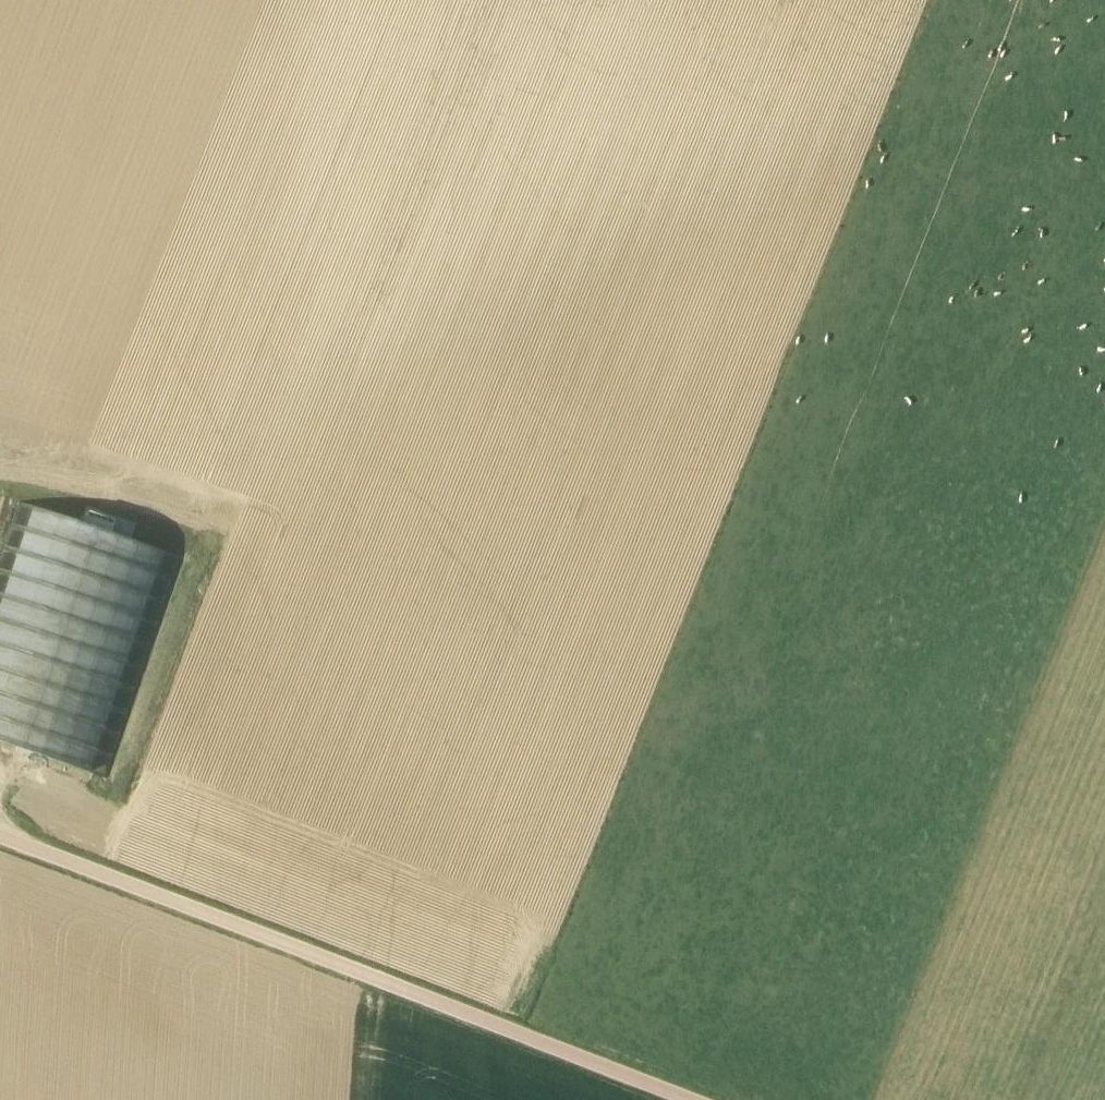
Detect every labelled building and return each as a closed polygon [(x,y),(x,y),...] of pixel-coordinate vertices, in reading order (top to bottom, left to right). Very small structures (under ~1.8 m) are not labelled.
[(0,610),(0,741),(91,772),(165,553),(35,509),(0,610)]
